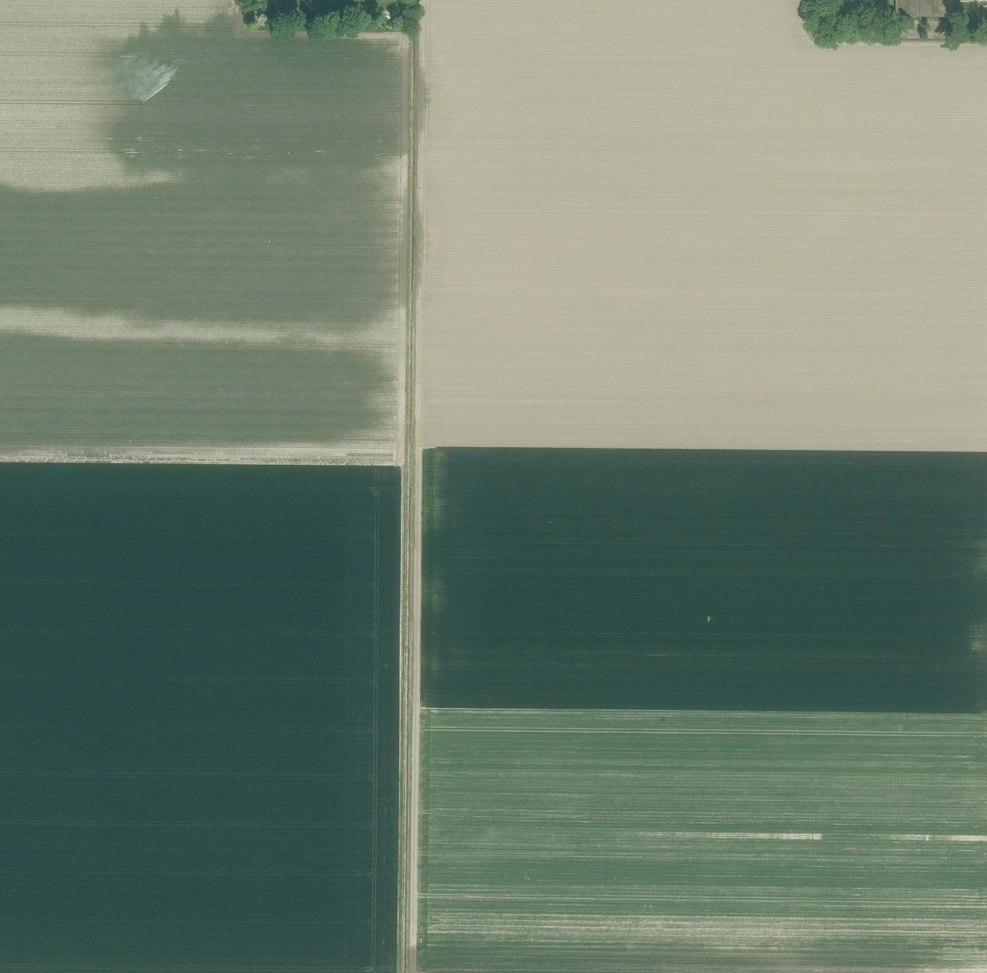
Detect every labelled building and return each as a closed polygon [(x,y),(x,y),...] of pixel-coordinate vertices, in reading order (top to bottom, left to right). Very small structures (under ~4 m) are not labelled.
[(896,17),(951,17),(951,0),(897,0),(896,17)]
